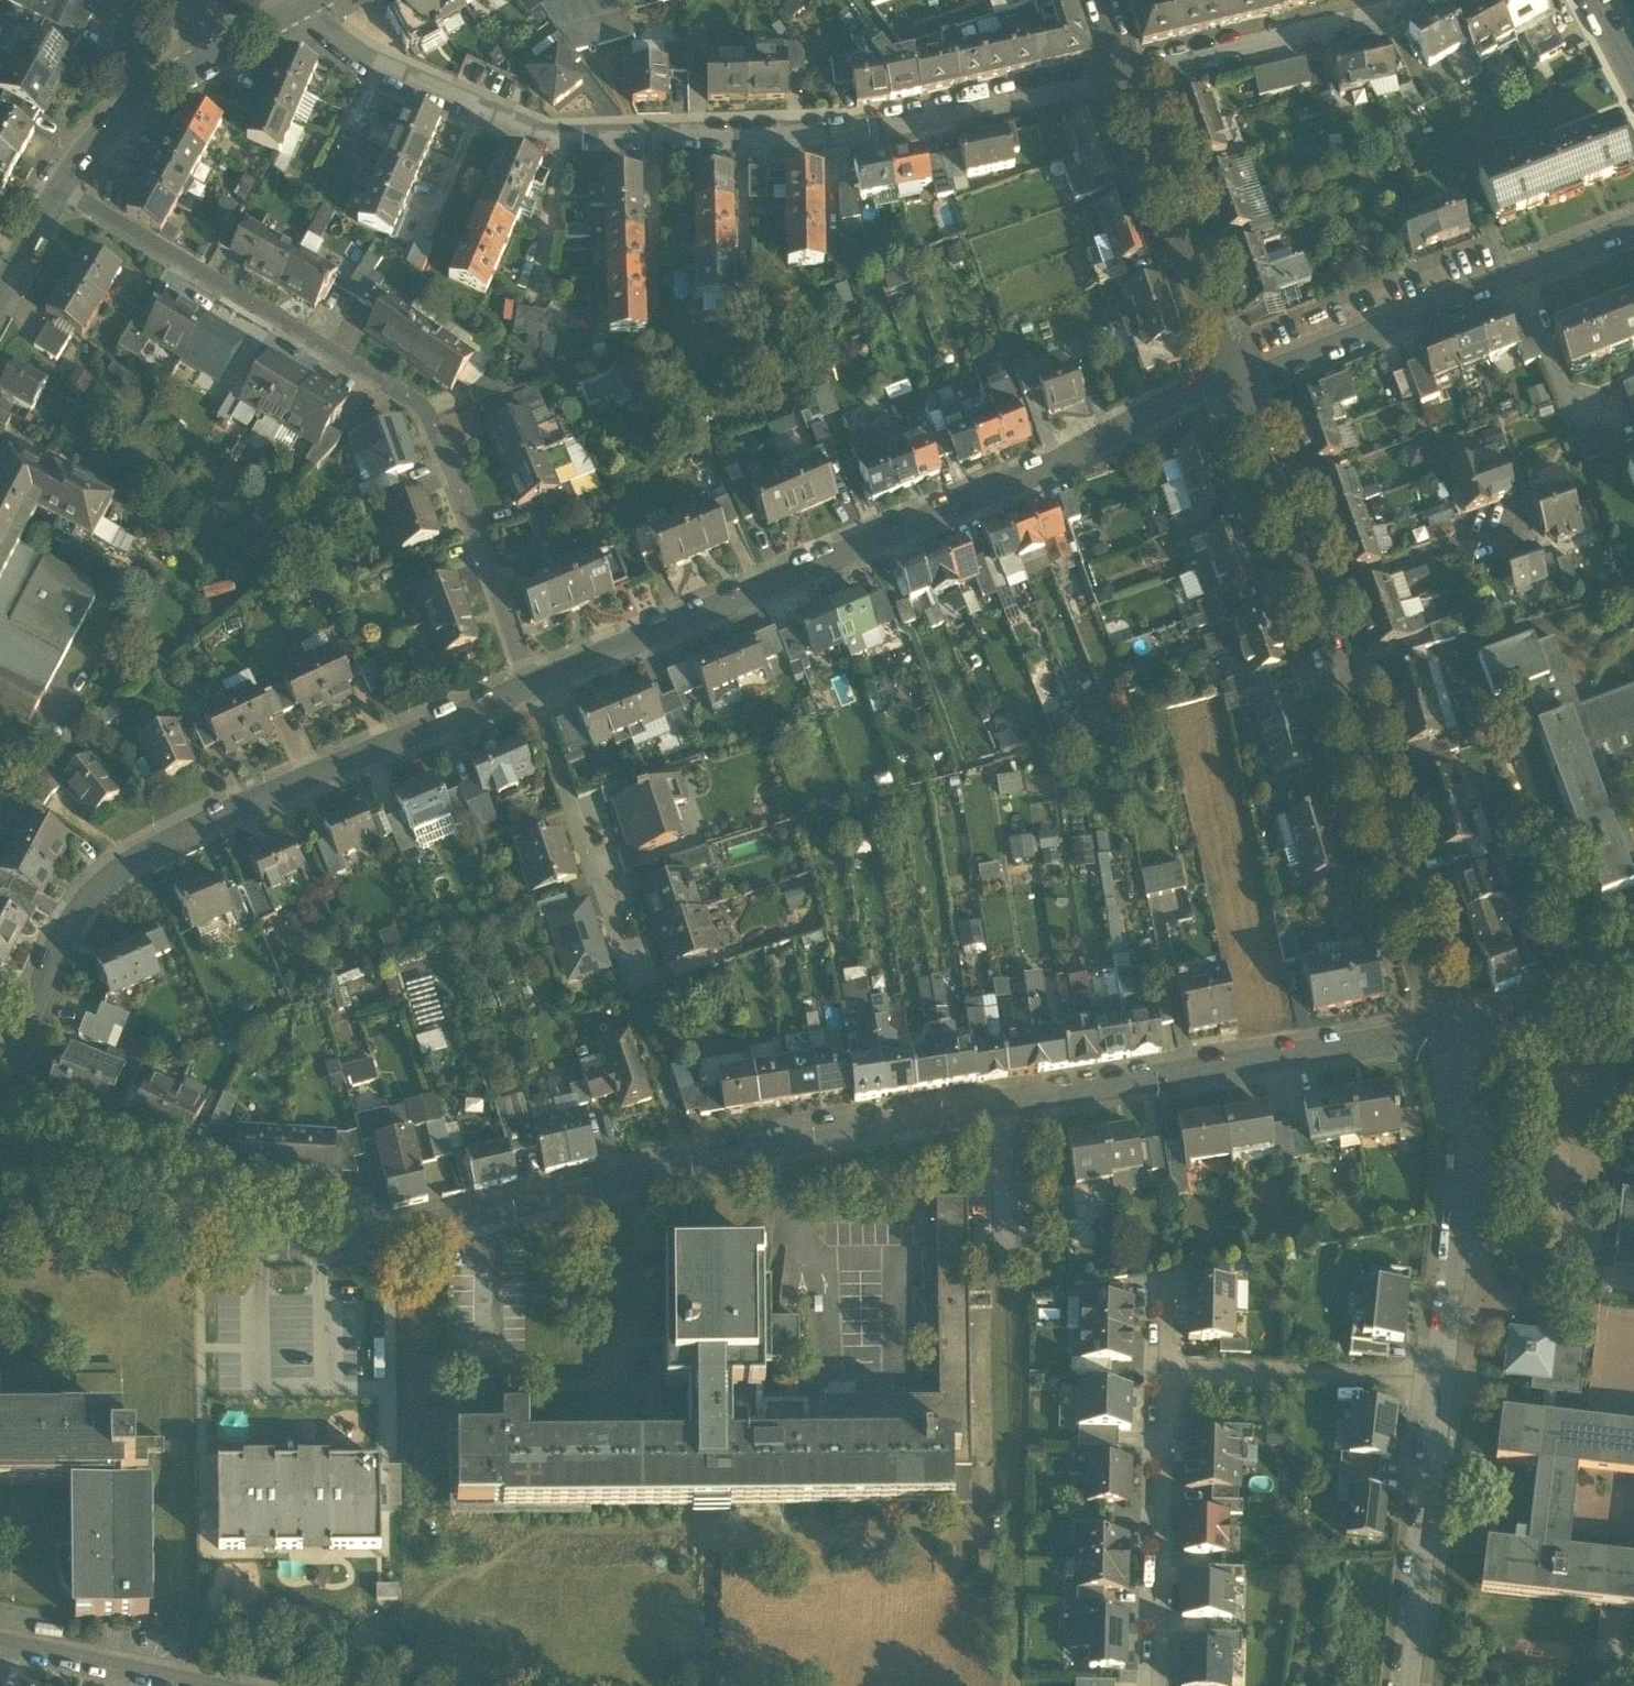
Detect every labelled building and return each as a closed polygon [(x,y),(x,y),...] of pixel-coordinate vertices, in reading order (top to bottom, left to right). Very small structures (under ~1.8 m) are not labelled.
[(21,10),(26,0),(11,0),(9,4),(21,10)] [(33,16),(41,0),(26,0),(21,10),(33,16)] [(44,22),(56,0),(41,0),(33,16),(44,22)] [(45,22),(56,28),(62,16),(68,5),(71,0),(56,0),(44,22),(45,22)] [(99,6),(88,0),(71,0),(69,5),(93,18),(99,6)] [(444,32),(438,22),(451,15),(464,8),(459,0),(409,0),(410,3),(391,14),(411,50),(444,32)] [(529,17),(539,9),(532,0),(516,0),(529,17)] [(558,32),(630,12),(627,0),(567,0),(540,8),(558,32)] [(1071,0),(1041,0),(1032,3),(1038,19),(1050,14),(1057,35),(1080,27),(1071,0)] [(1176,37),(1167,0),(1159,2),(1142,7),(1142,5),(1129,8),(1130,9),(1142,45),(1176,37)] [(1167,0),(1176,37),(1203,30),(1196,0),(1168,0),(1167,0)] [(1225,0),(1196,0),(1203,30),(1231,24),(1225,0)] [(1231,24),(1258,17),(1254,0),(1225,0),(1231,24)] [(1282,12),(1279,0),(1254,0),(1258,17),(1282,12)] [(1306,6),(1305,0),(1279,0),(1282,12),(1306,6)] [(1513,38),(1492,0),(1491,0),(1454,21),(1453,21),(1467,46),(1478,65),(1497,54),(1494,50),(1514,39),(1513,38)] [(1513,38),(1521,34),(1538,64),(1564,49),(1536,0),(1492,0),(1513,38)] [(87,29),(93,18),(69,5),(63,17),(87,29)] [(1448,56),(1467,46),(1453,21),(1454,21),(1447,9),(1408,32),(1428,67),(1448,56)] [(637,38),(630,12),(558,32),(559,33),(575,53),(637,38)] [(460,30),(451,15),(438,22),(444,32),(447,37),(460,30)] [(81,41),(87,29),(63,17),(56,28),(80,40),(81,41)] [(56,28),(45,22),(37,37),(72,56),(80,40),(56,28)] [(702,42),(702,27),(687,27),(687,43),(702,42)] [(1026,35),(1008,39),(1016,74),(1090,57),(1080,27),(1057,35),(1059,40),(1029,47),(1026,35)] [(998,31),(1000,41),(1008,39),(1006,30),(998,31)] [(30,32),(13,61),(60,87),(76,58),(72,56),(37,37),(30,32)] [(557,52),(571,69),(581,61),(575,53),(559,33),(549,41),(557,52)] [(1016,74),(1008,39),(1000,41),(980,45),(988,80),(1016,74)] [(532,55),(540,66),(557,52),(549,41),(532,55)] [(949,43),(951,52),(959,50),(957,41),(949,43)] [(1386,41),(1358,48),(1368,86),(1396,79),(1386,41)] [(941,44),(943,54),(951,52),(949,43),(941,44)] [(786,59),(786,69),(803,69),(803,55),(795,44),(783,44),(783,59),(786,59)] [(871,66),(880,64),(888,62),(876,45),(863,56),(871,66)] [(980,45),(959,50),(951,52),(959,87),(988,80),(980,45)] [(701,46),(688,47),(689,75),(701,75),(701,46)] [(1448,56),(1463,82),(1482,72),(1478,65),(1467,46),(1448,56)] [(675,75),(689,75),(688,47),(675,47),(675,75)] [(1340,93),(1368,86),(1358,48),(1331,54),(1340,93)] [(634,49),(635,65),(665,64),(665,49),(634,49)] [(284,51),(272,80),(304,95),(317,65),(284,51)] [(571,69),(557,52),(540,66),(528,75),(553,107),(583,84),(571,69)] [(959,87),(951,52),(943,54),(920,59),(928,94),(959,87)] [(457,80),(499,96),(508,73),(465,57),(457,80)] [(912,57),(888,62),(880,64),(891,102),(921,95),(913,61),(912,57)] [(783,59),(746,60),(747,101),(787,100),(786,69),(786,59),(783,59)] [(920,59),(913,61),(921,95),(928,94),(920,59)] [(708,102),(747,101),(746,60),(706,62),(708,102)] [(60,87),(13,61),(0,85),(0,91),(5,94),(39,114),(44,116),(60,87)] [(1254,73),(1260,97),(1310,85),(1304,61),(1254,73)] [(835,65),(839,87),(853,85),(850,68),(849,62),(835,65)] [(666,102),(665,64),(635,65),(625,65),(626,86),(633,86),(634,103),(666,102)] [(856,107),(891,102),(880,64),(871,66),(871,67),(863,68),(862,65),(850,68),(853,85),(856,107)] [(272,80),(260,109),(292,123),(293,120),(304,95),(272,80)] [(1171,103),(1182,133),(1216,120),(1206,91),(1171,103)] [(32,127),(39,114),(5,94),(0,103),(0,110),(32,127)] [(316,100),(304,95),(293,120),(305,125),(316,100)] [(188,105),(172,134),(205,152),(221,123),(189,104),(188,105)] [(400,124),(395,135),(428,149),(441,119),(408,105),(400,124)] [(279,154),(292,123),(260,109),(247,139),(279,154)] [(379,115),(374,126),(395,135),(400,124),(379,115)] [(1067,127),(1077,156),(1111,144),(1101,115),(1067,127)] [(17,163),(33,134),(0,116),(0,154),(17,163)] [(1226,149),(1216,120),(1182,133),(1192,161),(1226,149)] [(304,128),(292,123),(279,154),(273,167),(284,175),(304,128)] [(1479,175),(1496,218),(1631,166),(1614,123),(1479,175)] [(391,144),(395,135),(374,126),(370,135),(391,144)] [(960,153),(965,177),(1013,168),(1010,154),(1017,152),(1013,133),(958,144),(960,153)] [(172,134),(157,160),(190,179),(205,152),(172,134)] [(415,177),(428,149),(395,135),(391,144),(383,163),(415,177)] [(1121,173),(1111,144),(1077,156),(1082,170),(1087,185),(1097,181),(1121,173)] [(505,147),(477,211),(514,227),(541,163),(505,147)] [(922,152),(888,159),(895,193),(929,186),(929,185),(924,161),(922,152)] [(960,153),(956,154),(961,178),(965,177),(960,153)] [(17,163),(0,154),(0,191),(1,192),(17,163)] [(956,154),(942,157),(947,181),(961,178),(956,154)] [(934,184),(947,181),(942,157),(929,160),(934,184)] [(861,200),(895,193),(888,159),(854,166),(861,200)] [(157,160),(143,186),(176,205),(190,179),(157,160)] [(934,184),(929,160),(924,161),(929,185),(934,184)] [(403,206),(415,177),(383,163),(370,192),(403,206)] [(1198,178),(1208,207),(1242,195),(1232,166),(1198,178)] [(786,170),(787,202),(822,201),(821,169),(786,170)] [(1065,175),(1075,202),(1102,193),(1097,181),(1087,185),(1082,170),(1065,175)] [(695,171),(696,203),(731,203),(731,171),(695,171)] [(748,171),(749,202),(765,202),(764,171),(748,171)] [(605,173),(606,205),(641,205),(640,173),(605,173)] [(658,173),(659,204),(675,204),(674,173),(658,173)] [(160,232),(176,205),(143,186),(127,214),(160,232)] [(390,236),(403,206),(370,192),(358,221),(390,236)] [(840,200),(840,232),(854,231),(853,193),(839,194),(840,200)] [(1253,224),(1242,195),(1208,207),(1218,236),(1252,224),(1253,224)] [(1096,208),(1106,237),(1140,225),(1130,196),(1096,208)] [(1456,197),(1427,209),(1440,243),(1469,231),(1456,197)] [(787,202),(787,233),(823,232),(822,201),(787,202)] [(732,234),(731,203),(696,203),(696,235),(732,234)] [(642,236),(641,205),(606,205),(607,237),(642,236)] [(1412,254),(1440,243),(1427,209),(1399,220),(1412,254)] [(485,294),(514,227),(477,211),(448,278),(485,294)] [(1082,240),(1098,236),(1093,213),(1076,217),(1082,240)] [(1252,224),(1255,233),(1276,226),(1272,217),(1253,224),(1252,224)] [(217,247),(231,255),(246,228),(233,221),(217,247)] [(1284,223),(1276,226),(1255,233),(1258,241),(1286,231),(1284,223)] [(565,225),(565,238),(590,237),(590,224),(565,225)] [(1106,237),(1108,243),(1115,263),(1116,266),(1123,264),(1150,254),(1140,225),(1106,237)] [(232,256),(234,254),(236,257),(240,259),(244,258),(248,256),(249,252),(253,254),(245,269),(278,288),(279,286),(297,253),(269,237),(267,239),(246,228),(231,255),(232,256)] [(823,264),(823,232),(787,233),(788,265),(823,264)] [(732,265),(732,234),(696,235),(697,266),(732,265)] [(643,267),(642,236),(607,237),(607,268),(643,267)] [(1085,245),(1087,250),(1108,243),(1106,237),(1085,245)] [(433,248),(417,241),(407,264),(421,274),(433,248)] [(1224,253),(1234,282),(1269,270),(1258,241),(1224,253)] [(376,242),(362,264),(374,271),(388,250),(376,242)] [(1094,270),(1115,263),(1108,243),(1087,250),(1094,270)] [(75,266),(67,280),(98,299),(106,286),(110,289),(120,271),(84,249),(74,265),(75,266)] [(299,250),(297,253),(279,286),(315,306),(319,299),(320,300),(336,271),(299,250)] [(1300,258),(1269,270),(1273,282),(1275,281),(1283,285),(1307,277),(1300,258)] [(1094,270),(1099,286),(1127,276),(1123,264),(1116,266),(1115,263),(1094,270)] [(345,292),(357,299),(374,271),(362,264),(345,292)] [(733,297),(732,265),(697,266),(698,297),(733,297)] [(643,299),(643,267),(607,268),(608,300),(643,299)] [(1279,299),(1273,282),(1269,270),(1234,282),(1245,311),(1279,299)] [(386,279),(374,271),(357,299),(368,306),(386,279)] [(1125,290),(1135,319),(1169,307),(1159,278),(1125,290)] [(102,301),(98,299),(67,280),(46,312),(60,321),(75,330),(82,334),(102,301)] [(150,340),(182,359),(207,318),(193,309),(192,310),(169,296),(148,331),(145,336),(150,340)] [(365,331),(410,361),(433,327),(389,297),(365,331)] [(1623,302),(1633,329),(1633,298),(1623,302)] [(644,332),(643,299),(608,300),(609,333),(644,332)] [(1245,311),(1250,325),(1284,313),(1279,299),(1245,311)] [(1633,346),(1633,329),(1623,302),(1553,331),(1571,372),(1633,346)] [(1135,319),(1141,336),(1145,348),(1170,339),(1179,336),(1169,307),(1135,319)] [(545,313),(531,311),(516,308),(513,332),(527,334),(528,334),(527,343),(539,345),(545,313)] [(1504,312),(1475,324),(1489,357),(1518,346),(1514,336),(1504,312)] [(440,317),(433,327),(474,355),(477,351),(479,348),(470,342),(473,339),(440,317)] [(243,339),(207,318),(182,359),(219,381),(234,355),(243,339)] [(1114,327),(1123,351),(1135,347),(1132,339),(1141,336),(1135,319),(1114,327)] [(70,337),(75,330),(60,321),(55,328),(70,337)] [(118,346),(139,358),(150,340),(145,336),(148,331),(133,321),(118,346)] [(47,323),(41,334),(64,348),(70,337),(55,328),(47,323)] [(1460,369),(1489,357),(1475,324),(1447,335),(1460,369)] [(474,355),(433,327),(410,361),(451,389),(456,381),(469,362),(474,355)] [(1518,346),(1525,365),(1540,359),(1527,331),(1514,336),(1518,346)] [(56,360),(64,348),(41,334),(33,346),(56,360)] [(1433,380),(1460,369),(1447,335),(1418,346),(1426,365),(1432,380),(1433,380)] [(1178,362),(1170,339),(1145,348),(1141,336),(1132,339),(1135,347),(1144,373),(1178,362)] [(494,363),(477,351),(474,355),(469,362),(487,374),(494,363)] [(234,355),(219,381),(213,390),(228,399),(231,394),(240,379),(249,365),(234,355)] [(283,425),(286,422),(311,380),(270,355),(251,385),(242,401),(257,410),(262,413),(283,425)] [(622,364),(631,389),(642,385),(633,360),(622,364)] [(495,379),(487,374),(469,362),(456,381),(468,389),(495,379)] [(1426,365),(1409,372),(1418,393),(1421,403),(1439,396),(1433,380),(1432,380),(1426,365)] [(63,387),(81,398),(93,376),(76,366),(63,387)] [(31,411),(45,385),(13,367),(0,390),(0,394),(31,411)] [(1016,373),(1024,396),(1041,390),(1042,389),(1039,380),(1034,367),(1016,373)] [(1041,390),(1049,414),(1084,401),(1072,369),(1039,380),(1042,389),(1041,390)] [(1402,399),(1418,393),(1409,372),(1408,369),(1393,375),(1402,399)] [(1318,386),(1321,396),(1323,395),(1328,411),(1341,406),(1357,400),(1347,375),(1318,386)] [(473,403),(478,402),(510,391),(505,376),(495,379),(468,389),(473,403)] [(240,379),(231,394),(242,401),(251,385),(240,379)] [(311,379),(311,380),(286,422),(301,431),(299,434),(315,444),(317,446),(328,428),(330,424),(332,426),(347,401),(311,379)] [(990,411),(992,416),(1013,407),(1017,406),(1009,385),(984,395),(990,411)] [(812,394),(821,416),(833,411),(826,389),(812,394)] [(532,392),(539,410),(544,408),(537,390),(532,392)] [(511,391),(510,391),(478,402),(484,415),(506,406),(511,418),(525,412),(527,415),(539,410),(532,392),(515,399),(511,391)] [(218,416),(229,423),(231,419),(242,401),(231,394),(228,399),(218,416)] [(1333,424),(1328,411),(1323,395),(1321,396),(1288,407),(1298,436),(1333,424)] [(246,429),(257,410),(242,401),(231,419),(246,429)] [(484,415),(488,427),(511,418),(506,406),(484,415)] [(1346,420),(1341,406),(1328,411),(1333,424),(1346,420)] [(942,414),(949,433),(968,425),(960,407),(942,414)] [(1026,439),(1013,407),(992,416),(1005,448),(1026,439)] [(551,424),(544,408),(539,410),(527,415),(534,431),(551,424)] [(981,457),(1005,448),(992,416),(990,411),(966,421),(968,425),(981,457)] [(506,468),(543,453),(533,431),(534,431),(527,415),(525,412),(511,418),(488,427),(505,468),(506,468)] [(5,429),(11,418),(0,413),(0,426),(5,429)] [(272,444),(274,440),(283,425),(262,413),(251,432),(272,444)] [(558,421),(567,443),(573,441),(563,418),(558,421)] [(551,424),(534,431),(533,431),(543,453),(563,445),(567,443),(558,421),(551,424)] [(283,425),(299,434),(301,431),(286,422),(283,425)] [(1574,433),(1587,461),(1611,450),(1598,422),(1574,433)] [(367,456),(376,480),(396,473),(413,466),(398,424),(353,441),(359,459),(367,456)] [(1343,453),(1333,424),(1298,436),(1308,465),(1343,453)] [(289,450),(299,434),(283,425),(274,440),(289,450)] [(812,430),(824,459),(836,455),(824,425),(812,430)] [(968,425),(949,433),(947,434),(955,455),(960,466),(981,457),(968,425)] [(305,461),(316,467),(336,446),(342,436),(328,428),(317,446),(315,444),(305,461)] [(897,428),(873,438),(880,455),(904,446),(897,428)] [(926,442),(934,463),(945,459),(937,438),(933,428),(923,432),(926,442)] [(1153,444),(1161,468),(1175,463),(1172,453),(1187,448),(1182,433),(1153,444)] [(937,438),(945,459),(955,455),(947,434),(937,438)] [(563,445),(572,467),(577,479),(593,472),(580,437),(573,441),(567,443),(563,445)] [(894,493),(880,455),(873,438),(851,446),(868,488),(862,490),(867,503),(873,501),(873,502),(894,493)] [(1409,464),(1429,460),(1425,440),(1405,444),(1409,464)] [(1175,463),(1182,483),(1217,470),(1207,441),(1187,448),(1172,453),(1175,463)] [(926,442),(905,450),(918,483),(939,475),(934,463),(926,442)] [(572,467),(563,445),(543,453),(506,468),(510,477),(507,478),(518,504),(537,496),(538,497),(541,496),(542,496),(541,495),(559,488),(558,486),(553,474),(572,467)] [(894,493),(918,483),(905,450),(904,446),(880,455),(894,493)] [(19,544),(37,510),(58,521),(49,537),(69,548),(77,532),(91,539),(92,538),(101,521),(112,501),(96,492),(99,486),(72,472),(69,479),(41,464),(37,471),(9,456),(0,474),(0,476),(1,477),(0,479),(0,579),(19,544)] [(1448,466),(1464,511),(1483,505),(1471,470),(1477,468),(1473,457),(1448,466)] [(783,468),(785,475),(809,465),(806,458),(783,468)] [(1471,470),(1483,505),(1514,494),(1502,459),(1477,468),(1471,470)] [(818,461),(809,465),(785,475),(801,512),(834,498),(818,461)] [(570,481),(577,479),(572,467),(553,474),(558,486),(570,481)] [(770,473),(773,480),(785,475),(783,468),(770,473)] [(1227,499),(1217,470),(1182,483),(1192,510),(1192,511),(1207,507),(1227,499)] [(601,490),(593,472),(577,479),(570,481),(576,498),(601,490)] [(1315,484),(1325,514),(1360,502),(1361,501),(1350,472),(1315,484)] [(1530,494),(1537,515),(1573,502),(1563,472),(1535,482),(1539,491),(1530,494)] [(396,473),(376,480),(358,486),(363,499),(375,495),(401,485),(396,473)] [(801,512),(785,475),(773,480),(752,489),(768,526),(801,512)] [(541,496),(545,509),(576,498),(570,481),(558,486),(559,488),(541,495),(542,496),(541,496)] [(732,486),(746,518),(758,513),(744,481),(732,486)] [(166,501),(196,518),(206,502),(176,485),(166,501)] [(406,500),(401,485),(375,495),(380,511),(387,508),(387,507),(406,500)] [(387,508),(402,548),(439,534),(423,493),(406,500),(387,507),(387,508)] [(1059,498),(1068,522),(1081,518),(1072,493),(1059,498)] [(710,504),(720,528),(737,520),(727,497),(710,504)] [(1370,531),(1360,502),(1325,514),(1336,543),(1370,531)] [(1584,532),(1573,502),(1537,515),(1545,536),(1553,533),(1557,542),(1584,532)] [(710,504),(678,518),(694,556),(726,542),(720,528),(710,504)] [(217,527),(226,515),(212,505),(203,517),(217,527)] [(1050,506),(1029,514),(1042,547),(1063,539),(1050,506)] [(1180,514),(1185,528),(1211,519),(1207,507),(1192,511),(1192,510),(1180,514)] [(1029,514),(1005,523),(1018,556),(1019,560),(1043,551),(1042,547),(1029,514)] [(665,568),(694,556),(678,518),(649,530),(657,549),(665,568)] [(1215,531),(1211,519),(1185,528),(1190,542),(1202,538),(1201,536),(1215,531)] [(92,538),(109,547),(118,530),(101,521),(92,538)] [(1425,530),(1429,542),(1455,533),(1450,521),(1425,530)] [(999,564),(1018,556),(1005,523),(983,532),(996,565),(999,564)] [(1202,538),(1211,565),(1246,553),(1236,524),(1215,531),(1201,536),(1202,538)] [(632,531),(643,556),(657,549),(649,530),(647,525),(632,531)] [(1380,560),(1370,531),(1336,543),(1346,572),(1380,560)] [(1042,547),(1043,551),(1047,562),(1069,553),(1063,539),(1042,547)] [(963,540),(942,549),(955,581),(976,573),(963,540)] [(45,692),(94,599),(90,582),(19,544),(0,579),(0,668),(45,692)] [(612,546),(597,553),(613,592),(628,585),(612,546)] [(1502,557),(1515,592),(1547,581),(1538,556),(1534,546),(1502,557)] [(942,549),(918,558),(931,591),(933,595),(957,585),(955,581),(942,549)] [(1048,564),(1047,562),(1043,551),(1019,560),(1023,569),(1025,573),(1048,564)] [(1550,552),(1538,556),(1547,581),(1559,577),(1556,569),(1550,552)] [(583,604),(613,592),(597,553),(595,554),(580,561),(579,560),(567,565),(583,604)] [(1246,553),(1211,565),(1220,589),(1222,594),(1256,582),(1246,553)] [(1004,576),(1023,569),(1019,560),(1018,556),(999,564),(1004,576)] [(910,599),(931,591),(918,558),(897,567),(910,599)] [(996,565),(986,569),(993,587),(1006,582),(1004,576),(999,564),(996,565)] [(1559,577),(1565,594),(1581,588),(1572,564),(1556,569),(1559,577)] [(536,578),(539,585),(540,585),(553,616),(553,617),(583,604),(567,565),(553,571),(539,577),(536,578)] [(1203,595),(1220,589),(1211,565),(1195,571),(1203,595)] [(984,591),(993,587),(986,569),(976,573),(984,591)] [(425,587),(437,619),(469,608),(458,576),(425,587)] [(1353,591),(1363,620),(1397,608),(1387,579),(1353,591)] [(535,623),(553,616),(540,585),(539,585),(522,592),(535,623)] [(859,591),(827,604),(843,643),(874,630),(873,628),(894,620),(884,595),(864,603),(859,591)] [(1182,608),(1187,620),(1215,610),(1211,598),(1182,608)] [(897,604),(906,627),(917,623),(908,600),(897,604)] [(830,648),(843,643),(827,604),(796,617),(800,628),(810,650),(812,655),(829,647),(830,648)] [(1230,619),(1241,648),(1275,636),(1265,607),(1230,619)] [(481,642),(469,608),(437,619),(449,653),(481,642)] [(1373,649),(1408,637),(1402,623),(1397,608),(1363,620),(1373,649)] [(931,613),(937,629),(945,626),(939,610),(931,613)] [(1219,620),(1215,610),(1187,620),(1190,630),(1219,620)] [(1419,617),(1402,623),(1408,637),(1424,631),(1419,617)] [(1429,628),(1434,644),(1459,637),(1454,620),(1429,628)] [(765,669),(788,659),(779,637),(775,627),(751,637),(765,669)] [(800,628),(779,637),(788,659),(797,656),(804,653),(810,650),(800,628)] [(1228,630),(1216,634),(1221,649),(1233,646),(1228,630)] [(1206,651),(1219,648),(1215,633),(1202,636),(1206,651)] [(750,635),(721,648),(736,682),(765,669),(751,637),(750,635)] [(1275,636),(1285,666),(1287,665),(1276,635),(1275,636)] [(301,647),(307,660),(329,650),(323,636),(301,647)] [(1285,666),(1275,636),(1241,648),(1240,648),(1246,666),(1240,668),(1243,677),(1244,680),(1265,673),(1285,666)] [(1495,698),(1527,686),(1546,679),(1535,648),(1532,639),(1480,658),(1495,698)] [(1535,648),(1546,679),(1527,686),(1542,726),(1537,728),(1601,898),(1633,886),(1627,872),(1633,869),(1633,859),(1603,777),(1633,765),(1633,688),(1578,709),(1553,641),(1535,648)] [(738,688),(736,682),(721,648),(691,660),(706,695),(723,688),(725,693),(738,688)] [(1424,648),(1409,652),(1414,669),(1423,666),(1429,664),(1424,648)] [(334,660),(329,650),(307,660),(328,706),(351,695),(346,685),(351,683),(351,682),(339,658),(339,657),(334,660)] [(1389,676),(1414,669),(1409,652),(1384,659),(1389,676)] [(339,658),(351,682),(363,677),(359,669),(351,653),(339,658)] [(797,656),(803,670),(810,667),(804,653),(797,656)] [(305,717),(328,706),(307,660),(284,671),(288,681),(284,683),(284,684),(295,708),(296,709),(300,707),(305,717)] [(669,676),(681,706),(706,695),(691,660),(666,671),(669,676)] [(363,677),(371,693),(384,687),(372,664),(359,669),(363,677)] [(1436,664),(1423,668),(1433,701),(1446,697),(1436,664)] [(1385,678),(1395,712),(1433,701),(1423,668),(1423,666),(1414,669),(1389,676),(1385,678)] [(45,692),(0,668),(0,706),(28,722),(45,692)] [(222,684),(228,697),(250,687),(255,697),(260,694),(249,672),(222,684)] [(1270,686),(1265,673),(1244,680),(1243,677),(1226,683),(1231,696),(1237,694),(1270,686)] [(647,681),(612,695),(631,739),(644,734),(641,726),(662,717),(647,681)] [(284,684),(272,689),(283,714),(295,708),(284,684)] [(1237,694),(1244,715),(1256,712),(1277,706),(1271,685),(1270,686),(1237,694)] [(260,695),(260,694),(255,697),(250,687),(228,697),(227,697),(249,743),(272,733),(267,722),(272,720),(271,719),(260,695)] [(271,719),(283,714),(272,689),(260,695),(271,719)] [(617,746),(631,739),(612,695),(578,710),(578,711),(589,736),(593,747),(613,738),(617,746)] [(226,754),(249,743),(227,697),(205,708),(209,718),(205,720),(205,721),(216,745),(217,746),(221,744),(226,754)] [(1256,712),(1265,744),(1302,733),(1293,701),(1277,706),(1256,712)] [(1443,736),(1433,701),(1395,712),(1405,747),(1412,745),(1443,736)] [(1092,731),(1110,728),(1106,707),(1088,709),(1092,731)] [(669,714),(680,739),(693,733),(682,708),(669,714)] [(578,711),(566,716),(577,741),(589,736),(578,711)] [(566,746),(577,741),(566,716),(556,720),(566,746)] [(193,727),(204,751),(216,745),(205,721),(193,727)] [(138,740),(157,782),(193,765),(174,723),(138,740)] [(1016,728),(996,736),(1002,750),(1022,742),(1016,728)] [(1311,765),(1302,733),(1265,744),(1275,776),(1311,765)] [(577,741),(566,746),(571,756),(593,747),(589,736),(577,741)] [(1412,745),(1418,763),(1448,754),(1443,736),(1412,745)] [(484,795),(486,794),(497,790),(498,793),(513,787),(512,783),(531,775),(517,741),(470,761),(481,788),(484,795)] [(1454,772),(1448,754),(1418,763),(1423,781),(1454,772)] [(48,767),(60,782),(75,769),(63,755),(48,767)] [(90,757),(75,769),(60,782),(64,787),(90,820),(121,795),(90,757)] [(21,794),(43,809),(51,797),(64,787),(60,782),(48,767),(41,773),(37,778),(34,775),(21,794)] [(1279,779),(1284,796),(1313,787),(1309,771),(1279,779)] [(1416,783),(1426,818),(1464,807),(1454,772),(1423,781),(1416,783)] [(996,776),(998,795),(1020,792),(1018,773),(996,776)] [(455,829),(454,826),(442,798),(433,777),(418,783),(420,787),(411,791),(410,790),(395,797),(403,814),(415,842),(416,845),(417,844),(423,849),(453,836),(454,829),(455,829)] [(640,845),(642,851),(648,849),(677,840),(667,809),(686,803),(678,778),(646,789),(646,788),(636,791),(637,794),(620,799),(630,828),(623,830),(629,848),(629,849),(640,845)] [(1318,804),(1313,787),(1284,796),(1289,813),(1318,804)] [(481,788),(462,796),(472,819),(474,823),(495,814),(486,794),(484,795),(481,788)] [(454,826),(472,819),(462,796),(459,791),(442,798),(454,826)] [(332,840),(338,856),(340,855),(352,850),(352,849),(374,840),(375,840),(361,806),(360,807),(360,808),(325,822),(324,822),(332,840)] [(1287,818),(1297,849),(1333,839),(1324,807),(1287,818)] [(1475,842),(1464,807),(1426,818),(1436,853),(1442,851),(1475,842)] [(386,820),(399,849),(415,842),(403,814),(386,820)] [(25,815),(8,846),(53,870),(68,841),(45,828),(46,826),(25,815)] [(516,829),(521,843),(550,832),(545,818),(516,829)] [(523,871),(529,890),(555,881),(556,885),(576,879),(560,832),(551,835),(550,832),(521,843),(530,868),(523,871)] [(1030,835),(1008,837),(1010,859),(1032,857),(1030,835)] [(1091,836),(1070,839),(1074,866),(1095,863),(1091,836)] [(1342,870),(1333,839),(1297,849),(1306,881),(1310,880),(1341,871),(1342,870)] [(319,846),(328,869),(342,863),(340,855),(338,856),(332,840),(319,846)] [(264,890),(265,890),(283,882),(304,872),(290,841),(267,851),(266,848),(248,856),(259,880),(264,890)] [(1442,851),(1448,869),(1480,860),(1475,842),(1442,851)] [(619,851),(626,874),(653,865),(648,849),(642,851),(640,845),(629,849),(629,848),(619,851)] [(53,870),(8,846),(0,862),(0,874),(13,881),(37,894),(39,895),(53,870)] [(680,856),(685,872),(715,862),(710,846),(680,856)] [(1142,874),(1147,899),(1181,891),(1176,867),(1142,874)] [(1310,880),(1316,901),(1347,892),(1341,871),(1310,880)] [(1455,884),(1467,915),(1487,908),(1502,903),(1491,871),(1455,884)] [(643,886),(655,925),(697,911),(685,872),(643,886)] [(176,890),(193,930),(230,914),(234,922),(247,917),(236,892),(224,897),(216,877),(214,877),(215,878),(195,887),(193,882),(176,890)] [(1255,905),(1249,878),(1235,881),(1241,908),(1255,905)] [(242,888),(258,925),(277,917),(275,912),(265,890),(264,890),(259,880),(242,888)] [(13,881),(6,894),(31,907),(37,894),(13,881)] [(293,904),(283,882),(265,890),(275,912),(293,904)] [(31,907),(6,894),(3,892),(0,893),(0,907),(24,920),(31,907)] [(537,906),(541,918),(549,916),(570,909),(566,896),(537,906)] [(1255,905),(1241,908),(1244,920),(1272,914),(1269,901),(1255,905)] [(1502,903),(1487,908),(1495,930),(1502,927),(1504,927),(1517,923),(1509,901),(1502,903)] [(549,916),(570,980),(607,967),(586,903),(570,909),(549,916)] [(1,968),(14,944),(13,943),(24,922),(25,921),(24,920),(0,907),(0,968),(1,968)] [(25,921),(24,922),(30,925),(38,910),(31,907),(24,920),(25,921)] [(1504,928),(1504,927),(1502,927),(1495,930),(1487,908),(1467,915),(1494,994),(1519,985),(1515,973),(1506,949),(1509,948),(1503,928),(1504,928)] [(701,910),(697,911),(655,925),(669,968),(670,967),(709,954),(703,936),(710,934),(701,910)] [(957,923),(960,946),(982,944),(980,920),(957,923)] [(383,948),(399,943),(394,928),(378,933),(383,948)] [(144,941),(152,962),(171,954),(162,933),(144,941)] [(716,952),(710,934),(703,936),(709,954),(716,952)] [(1278,940),(1285,967),(1299,964),(1293,937),(1278,940)] [(97,961),(111,996),(146,981),(145,981),(158,975),(152,962),(144,941),(97,961)] [(1506,949),(1515,973),(1540,965),(1532,941),(1509,948),(1506,949)] [(670,967),(674,979),(713,967),(709,954),(670,967)] [(1225,974),(1236,1025),(1281,1015),(1268,955),(1222,965),(1225,974)] [(1371,956),(1344,962),(1354,1006),(1381,1000),(1371,956)] [(1313,1015),(1354,1006),(1344,962),(1303,971),(1313,1015)] [(1178,984),(1209,977),(1207,969),(1176,976),(1178,984)] [(1027,1007),(1037,1005),(1036,998),(1042,998),(1038,973),(1023,976),(1027,1007)] [(1112,1011),(1122,1009),(1117,976),(1116,973),(1099,975),(1104,1005),(1111,1004),(1112,1011)] [(1131,974),(1117,976),(1122,1009),(1124,1022),(1138,1020),(1131,974)] [(1178,984),(1189,1036),(1220,1030),(1220,1032),(1237,1029),(1236,1025),(1225,974),(1209,977),(1178,984)] [(993,998),(1008,997),(1006,979),(992,980),(993,998)] [(922,1006),(924,1010),(930,1009),(931,1015),(935,1014),(933,998),(930,980),(918,982),(922,1006)] [(935,1014),(939,1014),(938,1007),(945,1007),(943,996),(933,998),(935,1014)] [(1089,997),(1079,998),(1074,999),(1079,1029),(1093,1027),(1090,1007),(1089,997)] [(1156,1001),(1161,1027),(1173,1024),(1167,998),(1156,1001)] [(1047,1034),(1043,1004),(1037,1005),(1027,1007),(1032,1037),(1047,1034)] [(1090,1007),(1093,1027),(1124,1022),(1122,1009),(1112,1011),(1111,1004),(1104,1005),(1090,1007)] [(1027,1007),(1018,1008),(1013,1009),(1018,1039),(1032,1037),(1027,1007)] [(103,1008),(98,1021),(114,1027),(122,1031),(128,1018),(103,1008)] [(948,1028),(945,1013),(939,1014),(935,1014),(941,1051),(955,1049),(953,1033),(948,1028)] [(986,1044),(981,1013),(976,1014),(967,1016),(971,1046),(986,1044)] [(941,1051),(935,1014),(931,1015),(925,1016),(927,1032),(923,1037),(926,1054),(941,1051)] [(106,1048),(114,1027),(98,1021),(87,1017),(79,1037),(106,1048)] [(884,1017),(874,1018),(880,1061),(898,1058),(895,1042),(889,1037),(887,1037),(884,1017)] [(1138,1020),(1124,1022),(1129,1059),(1161,1054),(1155,1017),(1138,1020)] [(863,1064),(880,1061),(874,1018),(863,1020),(866,1040),(864,1041),(860,1048),(863,1064)] [(1129,1059),(1124,1022),(1093,1027),(1099,1064),(1129,1059)] [(1069,1069),(1099,1064),(1093,1027),(1079,1029),(1063,1032),(1069,1069)] [(420,1054),(444,1049),(440,1030),(415,1036),(420,1054)] [(1190,1039),(1220,1032),(1220,1030),(1189,1036),(1190,1039)] [(1038,1074),(1069,1069),(1063,1032),(1047,1034),(1032,1037),(1038,1074)] [(619,1100),(622,1111),(650,1102),(629,1034),(616,1038),(618,1044),(602,1049),(608,1069),(584,1077),(592,1103),(616,1097),(617,1101),(619,1100)] [(1008,1078),(1038,1074),(1032,1037),(1018,1039),(1002,1041),(1008,1078)] [(600,1044),(602,1049),(618,1044),(616,1038),(600,1044)] [(977,1083),(1008,1078),(1002,1041),(986,1044),(971,1046),(977,1083)] [(947,1088),(977,1083),(971,1046),(955,1049),(941,1051),(947,1088)] [(100,1114),(101,1114),(106,1102),(110,1093),(114,1095),(124,1070),(124,1069),(104,1061),(70,1047),(64,1063),(58,1061),(45,1092),(64,1100),(67,1093),(81,1098),(78,1105),(100,1114)] [(124,1070),(137,1076),(143,1062),(109,1049),(104,1061),(124,1069),(124,1070)] [(916,1093),(947,1088),(941,1051),(926,1054),(911,1056),(916,1093)] [(789,1103),(819,1098),(813,1059),(812,1052),(792,1055),(793,1064),(783,1066),(789,1103)] [(819,1098),(854,1092),(851,1066),(849,1053),(813,1059),(819,1098)] [(371,1056),(325,1066),(329,1085),(348,1081),(349,1086),(377,1080),(371,1056)] [(886,1098),(916,1093),(911,1056),(898,1058),(880,1061),(886,1098)] [(856,1103),(886,1098),(880,1061),(863,1064),(851,1066),(854,1092),(856,1103)] [(156,1068),(143,1062),(137,1076),(132,1087),(144,1093),(150,1079),(151,1079),(156,1068)] [(758,1108),(789,1103),(783,1066),(769,1067),(768,1062),(751,1064),(752,1070),(758,1108)] [(672,1073),(679,1091),(693,1087),(687,1068),(672,1073)] [(717,1076),(720,1089),(724,1113),(758,1108),(752,1070),(717,1076)] [(128,1127),(155,1140),(178,1091),(151,1079),(150,1079),(144,1093),(128,1127)] [(571,1087),(577,1107),(590,1103),(585,1084),(571,1087)] [(679,1091),(686,1116),(699,1112),(700,1111),(695,1093),(693,1087),(679,1091)] [(701,1117),(724,1113),(720,1089),(708,1091),(695,1093),(700,1111),(699,1112),(701,1117)] [(1393,1089),(1352,1096),(1358,1133),(1359,1138),(1381,1135),(1381,1138),(1400,1135),(1396,1107),(1393,1089)] [(205,1104),(178,1091),(155,1140),(183,1153),(199,1117),(205,1104)] [(64,1100),(78,1105),(81,1098),(67,1093),(64,1100)] [(199,1117),(211,1123),(223,1098),(210,1093),(205,1104),(199,1117)] [(1359,1138),(1358,1133),(1352,1096),(1352,1095),(1304,1102),(1308,1131),(1310,1146),(1312,1145),(1314,1145),(1314,1144),(1339,1140),(1340,1149),(1360,1145),(1359,1138)] [(90,1135),(106,1143),(122,1109),(106,1102),(101,1114),(100,1114),(90,1135)] [(1400,1135),(1402,1147),(1419,1144),(1413,1105),(1396,1107),(1400,1135)] [(1266,1110),(1223,1116),(1229,1152),(1244,1150),(1245,1154),(1273,1149),(1271,1138),(1269,1128),(1266,1110)] [(358,1120),(364,1144),(376,1141),(376,1140),(394,1136),(389,1114),(358,1120)] [(584,1114),(559,1120),(571,1167),(595,1161),(584,1114)] [(1230,1156),(1229,1152),(1223,1116),(1177,1123),(1181,1145),(1183,1145),(1188,1172),(1189,1172),(1188,1163),(1230,1156)] [(546,1173),(571,1167),(559,1120),(535,1126),(534,1126),(540,1148),(546,1173)] [(508,1146),(511,1155),(540,1148),(534,1126),(535,1126),(534,1121),(503,1128),(508,1146)] [(1269,1128),(1271,1138),(1279,1136),(1291,1135),(1289,1125),(1269,1128)] [(457,1126),(445,1131),(452,1153),(465,1149),(457,1126)] [(453,1158),(452,1153),(445,1131),(444,1127),(429,1132),(439,1163),(453,1158)] [(191,1166),(205,1167),(223,1129),(209,1128),(191,1166)] [(205,1167),(235,1169),(238,1130),(223,1129),(205,1167)] [(235,1176),(284,1178),(286,1141),(264,1139),(265,1131),(238,1130),(235,1169),(235,1176)] [(264,1139),(286,1141),(286,1133),(265,1131),(264,1139)] [(1134,1131),(1104,1136),(1110,1177),(1127,1174),(1140,1172),(1136,1146),(1134,1131)] [(1291,1134),(1291,1135),(1296,1161),(1315,1158),(1312,1145),(1310,1146),(1308,1131),(1291,1134)] [(345,1136),(352,1161),(366,1158),(358,1132),(345,1136)] [(411,1132),(394,1136),(402,1168),(418,1164),(411,1132)] [(308,1134),(286,1133),(286,1141),(307,1142),(308,1134)] [(332,1181),(332,1174),(334,1135),(308,1134),(307,1142),(286,1141),(284,1178),(332,1181)] [(345,1136),(334,1135),(332,1174),(357,1175),(352,1161),(345,1136)] [(1283,1163),(1296,1161),(1291,1135),(1279,1136),(1283,1163)] [(427,1201),(418,1164),(402,1168),(394,1136),(376,1140),(376,1141),(393,1210),(427,1201)] [(1111,1181),(1110,1177),(1104,1136),(1067,1142),(1074,1187),(1111,1181)] [(1147,1144),(1152,1172),(1167,1169),(1162,1140),(1147,1143),(1147,1144)] [(466,1156),(474,1190),(517,1180),(511,1155),(508,1146),(466,1156)] [(1167,1171),(1172,1199),(1187,1197),(1183,1168),(1167,1171)] [(1111,1181),(1114,1199),(1131,1196),(1127,1174),(1110,1177),(1111,1181)] [(1623,1189),(1613,1267),(1633,1270),(1633,1190),(1623,1189)] [(1059,1195),(1064,1226),(1077,1224),(1072,1192),(1059,1195)] [(937,1246),(968,1246),(967,1199),(936,1199),(937,1246)] [(461,1507),(953,1501),(953,1469),(971,1468),(968,1246),(937,1246),(939,1398),(762,1399),(762,1387),(764,1387),(763,1358),(763,1319),(763,1298),(763,1246),(665,1247),(666,1388),(689,1388),(689,1439),(528,1441),(519,1441),(518,1415),(502,1415),(502,1435),(461,1436),(461,1440),(461,1452),(461,1507)] [(1372,1339),(1403,1342),(1410,1273),(1390,1271),(1388,1284),(1369,1282),(1365,1317),(1354,1316),(1351,1336),(1372,1339)] [(1189,1283),(1189,1312),(1233,1313),(1233,1284),(1221,1284),(1202,1283),(1202,1284),(1189,1283)] [(1096,1299),(1122,1300),(1123,1287),(1096,1286),(1096,1299)] [(1081,1299),(1080,1330),(1131,1331),(1132,1300),(1122,1300),(1096,1299),(1081,1299)] [(365,1303),(344,1303),(344,1364),(347,1364),(347,1380),(365,1380),(365,1303)] [(1232,1342),(1233,1313),(1189,1312),(1188,1341),(1220,1342),(1232,1342)] [(614,1313),(614,1352),(642,1352),(643,1314),(614,1313)] [(763,1319),(763,1358),(799,1358),(798,1319),(763,1319)] [(1131,1362),(1131,1331),(1080,1330),(1080,1361),(1110,1362),(1131,1362)] [(1543,1419),(1552,1420),(1555,1391),(1577,1394),(1582,1352),(1552,1348),(1553,1338),(1511,1334),(1506,1376),(1533,1379),(1532,1389),(1546,1390),(1543,1419)] [(1349,1356),(1361,1357),(1363,1345),(1371,1346),(1371,1345),(1372,1339),(1351,1336),(1349,1356)] [(1251,1342),(1232,1342),(1220,1342),(1219,1355),(1250,1355),(1251,1342)] [(1361,1357),(1387,1360),(1389,1347),(1371,1345),(1371,1346),(1363,1345),(1361,1357)] [(1071,1374),(1110,1375),(1110,1362),(1080,1361),(1071,1361),(1071,1374)] [(64,1417),(64,1425),(119,1424),(119,1369),(77,1370),(77,1381),(63,1381),(64,1417)] [(1118,1430),(1129,1430),(1130,1388),(1079,1387),(1078,1429),(1118,1430)] [(1381,1459),(1390,1460),(1395,1410),(1354,1406),(1348,1455),(1348,1456),(1381,1459)] [(1576,1471),(1578,1471),(1583,1424),(1552,1420),(1543,1419),(1502,1414),(1496,1462),(1537,1466),(1576,1471)] [(528,1415),(518,1415),(519,1441),(528,1441),(528,1415)] [(64,1444),(64,1425),(64,1417),(0,1418),(0,1445),(64,1444)] [(92,1485),(118,1485),(120,1485),(120,1470),(148,1470),(148,1457),(135,1457),(134,1443),(120,1443),(119,1424),(64,1425),(64,1444),(0,1445),(0,1486),(92,1485)] [(1583,1424),(1578,1471),(1633,1478),(1633,1430),(1583,1424)] [(1239,1442),(1252,1442),(1253,1428),(1219,1427),(1219,1441),(1239,1441),(1239,1442)] [(1078,1449),(1117,1450),(1118,1430),(1078,1429),(1078,1449)] [(1211,1489),(1238,1490),(1239,1442),(1239,1441),(1219,1441),(1186,1440),(1185,1488),(1211,1489)] [(1117,1463),(1117,1450),(1078,1449),(1078,1462),(1087,1462),(1117,1463)] [(1339,1471),(1340,1472),(1379,1476),(1381,1459),(1348,1456),(1348,1455),(1341,1455),(1339,1471)] [(1087,1503),(1127,1504),(1128,1463),(1117,1463),(1087,1462),(1087,1503)] [(217,1467),(219,1555),(245,1554),(245,1548),(275,1548),(275,1554),(302,1553),(302,1547),(329,1547),(329,1553),(380,1552),(380,1512),(379,1471),(379,1464),(329,1465),(329,1471),(298,1472),(298,1465),(274,1466),(274,1472),(244,1473),(243,1466),(217,1467)] [(1527,1549),(1567,1554),(1576,1471),(1537,1466),(1527,1549)] [(400,1470),(379,1471),(380,1512),(401,1512),(400,1470)] [(1377,1491),(1379,1476),(1340,1472),(1338,1487),(1351,1488),(1377,1491)] [(118,1498),(118,1485),(92,1485),(92,1498),(74,1499),(74,1552),(62,1552),(61,1556),(60,1560),(60,1564),(60,1569),(60,1573),(60,1577),(60,1582),(62,1586),(64,1591),(67,1595),(69,1599),(72,1602),(75,1605),(75,1625),(113,1624),(113,1622),(149,1622),(147,1498),(118,1498)] [(1346,1539),(1381,1542),(1386,1492),(1377,1491),(1351,1488),(1346,1539)] [(1211,1502),(1238,1503),(1238,1490),(1211,1489),(1211,1502)] [(1211,1502),(1211,1515),(1226,1516),(1242,1516),(1242,1503),(1238,1503),(1211,1502)] [(1184,1554),(1225,1554),(1226,1516),(1211,1515),(1185,1515),(1184,1554)] [(1078,1537),(1112,1538),(1113,1525),(1073,1524),(1073,1537),(1078,1538),(1078,1537)] [(1078,1538),(1078,1563),(1126,1564),(1126,1549),(1124,1549),(1124,1538),(1112,1538),(1078,1537),(1078,1538)] [(1567,1554),(1527,1549),(1487,1545),(1481,1592),(1633,1610),(1633,1562),(1567,1554)] [(1066,1580),(1078,1580),(1078,1563),(1066,1563),(1066,1580)] [(1126,1564),(1078,1563),(1078,1580),(1077,1590),(1104,1590),(1123,1591),(1124,1580),(1126,1580),(1126,1564)] [(1231,1582),(1242,1582),(1243,1569),(1208,1568),(1207,1581),(1231,1582)] [(1182,1618),(1231,1619),(1231,1582),(1207,1581),(1183,1581),(1182,1618)] [(398,1589),(376,1589),(376,1605),(398,1605),(398,1589)] [(1101,1603),(1104,1603),(1104,1590),(1077,1590),(1077,1603),(1101,1603)] [(1072,1619),(1101,1619),(1101,1603),(1077,1603),(1064,1603),(1064,1619),(1072,1619)] [(1105,1670),(1124,1670),(1124,1650),(1124,1635),(1125,1635),(1125,1619),(1106,1619),(1101,1619),(1072,1619),(1071,1650),(1090,1650),(1089,1669),(1105,1669),(1105,1670)] [(1228,1654),(1241,1654),(1241,1635),(1206,1634),(1206,1652),(1228,1652),(1228,1654)] [(1228,1654),(1228,1652),(1206,1652),(1181,1651),(1181,1685),(1227,1685),(1228,1654)]
